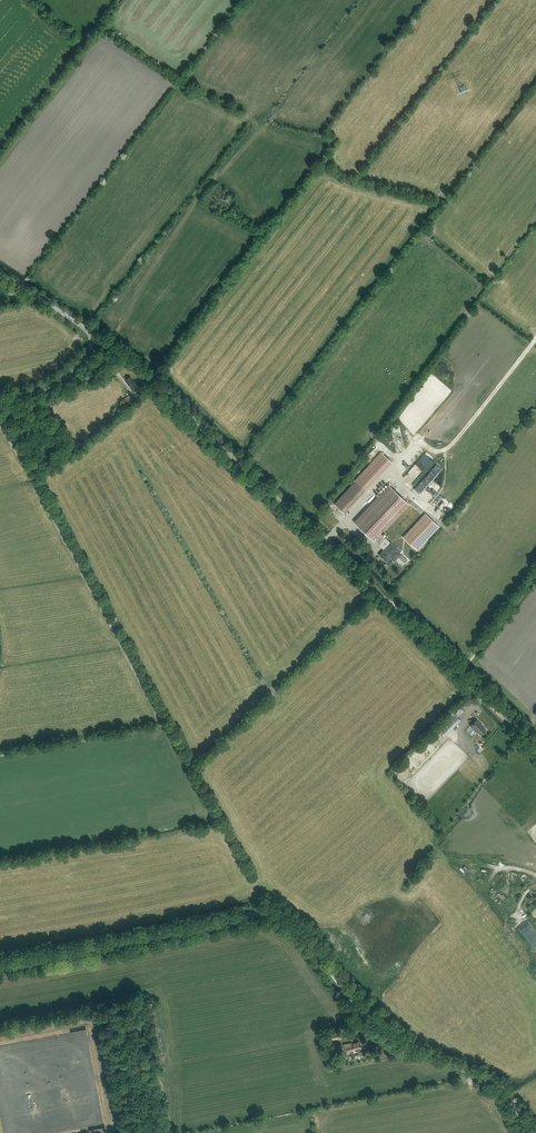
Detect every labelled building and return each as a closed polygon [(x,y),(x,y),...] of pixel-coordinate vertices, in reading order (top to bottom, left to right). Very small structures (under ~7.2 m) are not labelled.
[(142,393),(138,387),(139,386),(135,380),(134,381),(130,376),(126,379),(127,381),(126,382),(132,391),(135,389),(136,391),(134,392),(137,396),(142,393)] [(395,439),(399,454),(405,452),(401,438),(395,439)] [(417,463),(425,471),(435,460),(427,453),(417,463)] [(398,550),(391,543),(382,534),(410,505),(389,485),(354,522),(375,541),(384,550),(380,555),(387,562),(391,558),(394,561),(401,554),(397,550),(398,550)] [(341,497),(335,503),(345,513),(350,507),(341,497)] [(425,513),(403,537),(417,550),(440,526),(425,513)] [(452,712),(455,715),(462,709),(458,705),(453,710),(454,711),(452,712)] [(460,720),(452,712),(437,728),(445,736),(460,720)] [(477,719),(470,726),(477,732),(478,732),(481,735),(486,730),(481,724),(477,719)] [(477,872),(470,880),(481,889),(487,881),(477,872)] [(360,1041),(345,1045),(347,1054),(355,1052),(354,1051),(361,1049),(360,1041)] [(377,1051),(349,1057),(350,1062),(378,1056),(377,1051)]
